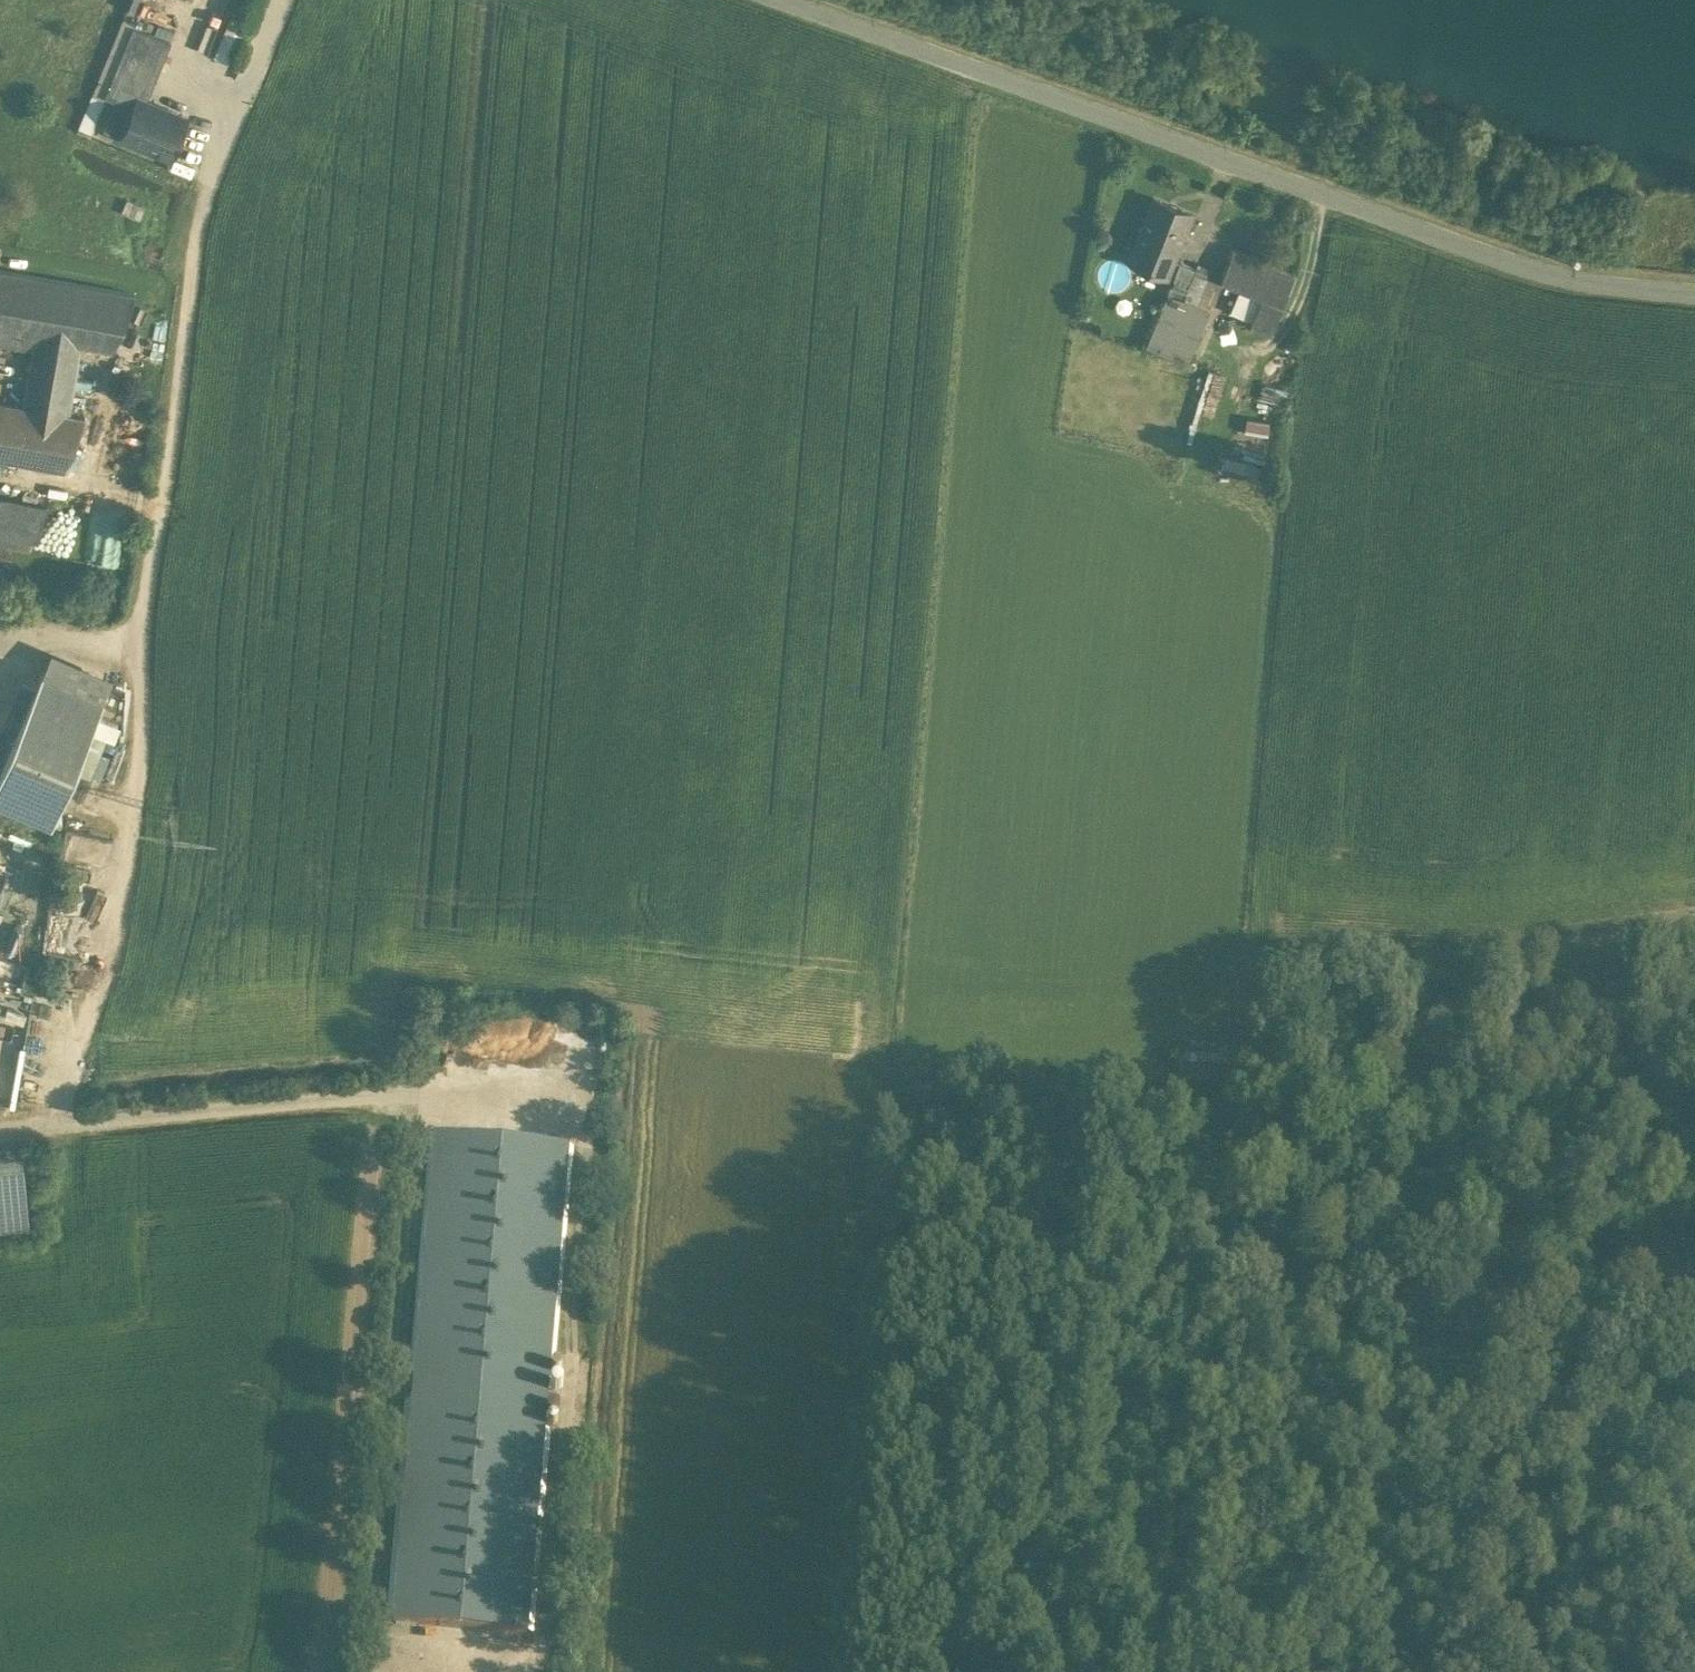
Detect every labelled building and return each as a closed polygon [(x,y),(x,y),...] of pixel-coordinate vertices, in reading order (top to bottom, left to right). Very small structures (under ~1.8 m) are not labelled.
[(247,22),(232,16),(225,34),(239,40),(247,22)] [(171,38),(135,24),(123,52),(159,67),(171,38)] [(239,40),(225,34),(216,55),(231,62),(239,40)] [(159,67),(123,52),(107,93),(118,97),(138,106),(142,98),(146,99),(159,67)] [(104,97),(93,93),(78,129),(89,134),(104,97)] [(146,99),(142,98),(138,106),(118,97),(106,127),(171,153),(186,116),(146,99)] [(1193,211),(1153,195),(1130,255),(1150,263),(1149,265),(1153,266),(1153,264),(1169,271),(1193,211)] [(1295,272),(1233,247),(1221,277),(1262,294),(1250,323),(1271,331),(1295,272)] [(1180,259),(1167,292),(1183,298),(1196,266),(1180,259)] [(1183,298),(1206,307),(1219,275),(1196,266),(1183,298)] [(0,269),(0,341),(34,347),(34,348),(79,356),(81,342),(113,348),(136,293),(0,269)] [(1183,298),(1167,292),(1146,343),(1185,358),(1206,307),(1183,298)] [(79,356),(34,348),(27,390),(72,398),(79,356)] [(1209,368),(1200,398),(1216,402),(1224,372),(1209,368)] [(27,390),(24,404),(0,400),(0,456),(65,467),(86,415),(69,413),(72,398),(27,390)] [(0,496),(0,548),(29,554),(49,505),(0,496)] [(0,769),(0,797),(52,819),(104,695),(43,669),(0,769)] [(569,1147),(435,1135),(394,1624),(528,1636),(569,1147)] [(0,1150),(0,1228),(30,1226),(25,1148),(0,1150)]
